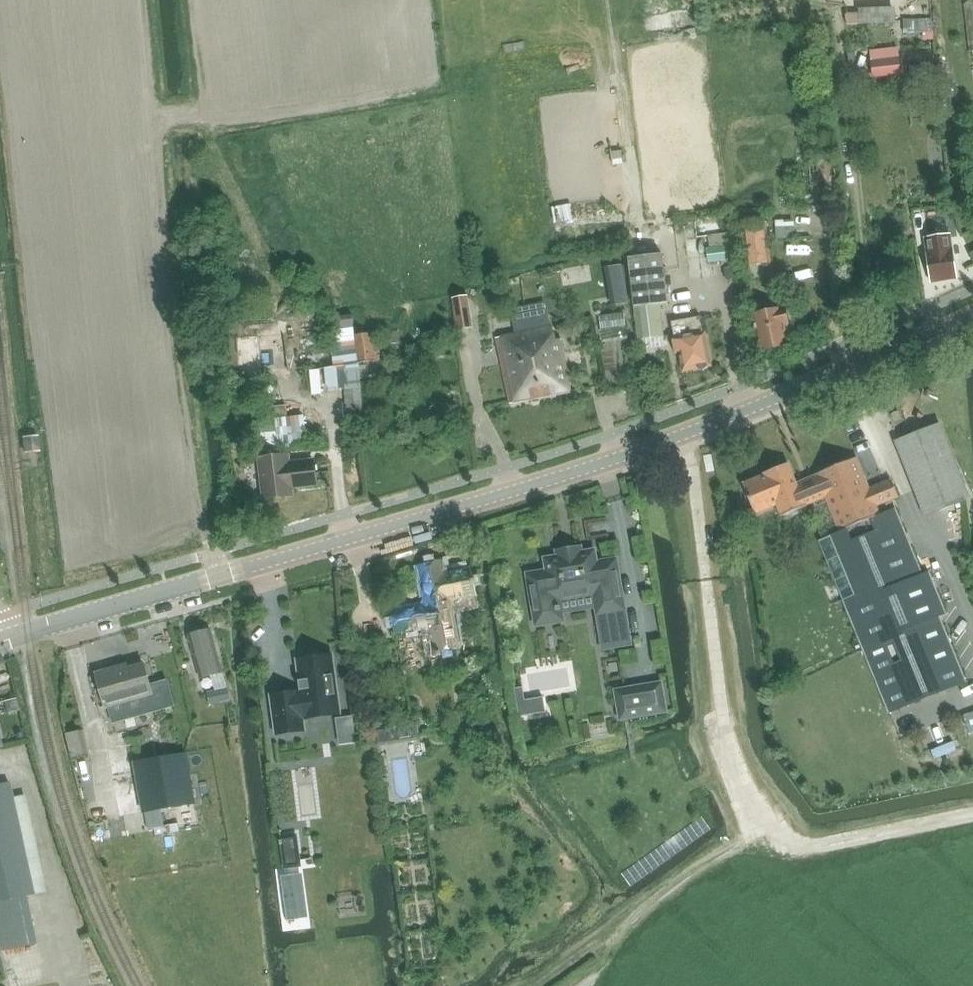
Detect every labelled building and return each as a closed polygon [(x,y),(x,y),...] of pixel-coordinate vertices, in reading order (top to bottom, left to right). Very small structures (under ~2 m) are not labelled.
[(899,0),(861,0),(861,13),(899,12),(899,0)] [(871,51),(872,61),(871,61),(874,78),(902,75),(900,57),(898,58),(897,48),(871,51)] [(760,212),(729,216),(730,228),(742,226),(747,266),(766,264),(770,263),(765,212),(819,207),(819,194),(822,194),(820,175),(810,176),(812,194),(758,199),(760,212)] [(952,234),(925,238),(931,282),(956,278),(952,249),(954,249),(952,234)] [(664,337),(660,304),(669,304),(663,253),(629,257),(635,307),(639,340),(664,337)] [(305,288),(299,299),(312,306),(318,296),(305,288)] [(457,331),(473,329),(468,296),(453,298),(457,331)] [(784,307),(752,314),(760,352),(789,345),(784,325),(788,324),(784,307)] [(511,314),(513,324),(526,321),(529,332),(528,332),(540,398),(571,392),(562,340),(555,341),(552,327),(547,328),(542,308),(511,314)] [(346,411),(364,410),(363,390),(359,363),(382,360),(380,347),(400,344),(399,331),(356,335),(354,315),(330,317),(332,336),(330,336),(331,353),(303,356),(304,370),(326,368),(328,390),(345,389),(346,411)] [(683,371),(711,366),(705,333),(704,333),(701,316),(671,322),(674,338),(672,338),(676,354),(680,353),(683,371)] [(510,404),(540,398),(528,332),(529,332),(526,321),(513,324),(515,335),(496,339),(510,404)] [(252,423),(256,457),(279,454),(279,450),(305,447),(301,417),(286,419),(284,407),(267,409),(269,421),(252,423)] [(940,424),(900,440),(896,441),(926,517),(971,500),(940,424)] [(36,435),(21,436),(23,452),(38,451),(36,435)] [(306,486),(304,461),(289,463),(288,456),(259,459),(263,499),(293,495),(292,488),(306,486)] [(822,489),(840,532),(880,515),(876,506),(898,497),(891,480),(869,489),(857,458),(817,474),(817,475),(796,484),(788,464),(764,473),(765,475),(743,484),(755,514),(777,505),(778,507),(822,489)] [(840,532),(818,541),(889,712),(966,679),(939,615),(947,612),(930,571),(923,574),(895,508),(880,515),(840,532)] [(548,572),(528,575),(537,624),(574,617),(571,596),(596,592),(606,648),(629,644),(615,560),(595,564),(593,552),(582,554),(581,547),(557,551),(558,558),(546,560),(548,572)] [(395,634),(420,629),(425,659),(440,656),(440,655),(461,651),(456,623),(454,613),(479,609),(476,596),(477,596),(475,585),(476,585),(475,577),(474,577),(472,567),(446,572),(444,560),(418,566),(425,605),(391,611),(395,634)] [(201,678),(209,676),(214,691),(207,693),(209,705),(230,700),(227,688),(222,672),(211,630),(189,636),(201,678)] [(302,691),(271,696),(277,735),(305,731),(304,719),(341,713),(332,655),(324,656),(317,651),(310,652),(305,659),(297,660),(302,691)] [(116,669),(97,674),(111,722),(174,704),(167,682),(150,686),(144,665),(117,672),(116,669)] [(659,685),(615,692),(620,720),(663,713),(659,685)] [(417,723),(374,729),(376,746),(419,740),(417,723)] [(186,754),(134,763),(143,813),(175,807),(196,803),(186,754)] [(305,803),(318,801),(313,771),(300,773),(305,803)] [(36,945),(26,895),(33,893),(9,783),(0,785),(0,953),(36,945)] [(299,852),(283,854),(285,868),(301,867),(299,852)]
